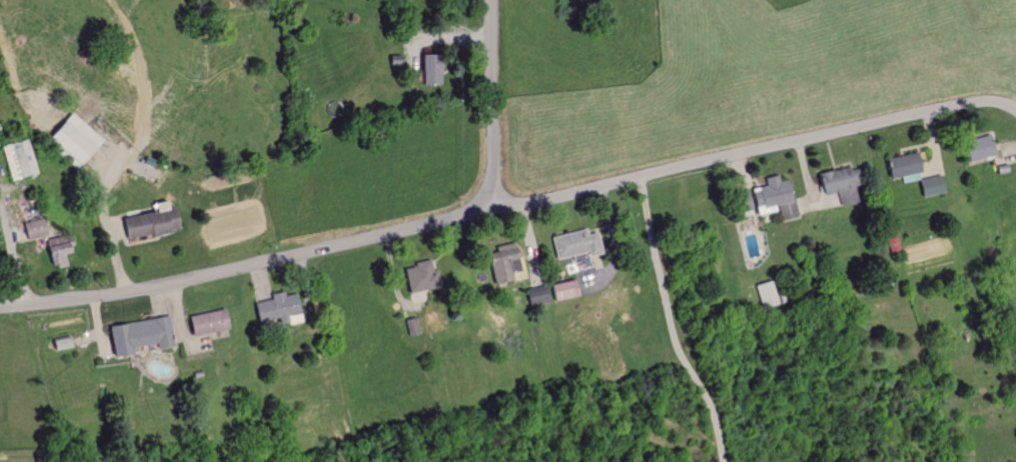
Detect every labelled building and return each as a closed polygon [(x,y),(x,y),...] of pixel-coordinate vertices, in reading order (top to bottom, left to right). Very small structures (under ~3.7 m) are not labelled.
[(423,64),(423,85),(444,84),(444,64),(423,64)] [(48,139),(81,164),(102,137),(68,112),(48,139)] [(965,162),(991,154),(985,135),(959,142),(965,162)] [(31,175),(24,140),(1,145),(7,180),(31,175)] [(900,176),(902,182),(918,179),(912,152),(882,159),(886,179),(900,176)] [(849,166),(812,175),(817,196),(835,191),(838,206),(858,201),(849,166)] [(731,193),(736,218),(753,215),(753,216),(776,211),(778,220),(796,217),(793,200),(786,202),(782,181),(776,182),(775,175),(761,178),(762,187),(731,193)] [(941,193),(937,175),(916,179),(920,197),(941,193)] [(151,211),(117,218),(122,240),(173,230),(168,200),(150,204),(151,211)] [(20,223),(23,240),(45,236),(41,219),(20,223)] [(547,238),(553,260),(571,255),(574,269),(588,265),(586,255),(591,254),(585,228),(547,238)] [(41,241),(44,256),(48,255),(51,269),(66,266),(63,253),(70,251),(65,235),(41,241)] [(507,281),(506,245),(492,245),(492,253),(485,253),(486,282),(507,281)] [(399,269),(404,292),(436,284),(432,270),(428,271),(426,262),(399,269)] [(547,283),(548,299),(576,298),(575,281),(547,283)] [(754,285),(758,308),(776,305),(771,281),(754,285)] [(522,289),(525,306),(544,303),(541,286),(522,289)] [(268,295),(269,299),(250,303),(255,323),(298,313),(292,289),(268,295)] [(184,317),(188,337),(225,329),(221,309),(184,317)] [(104,326),(109,357),(128,354),(127,348),(152,344),(152,348),(169,346),(164,317),(104,326)]
